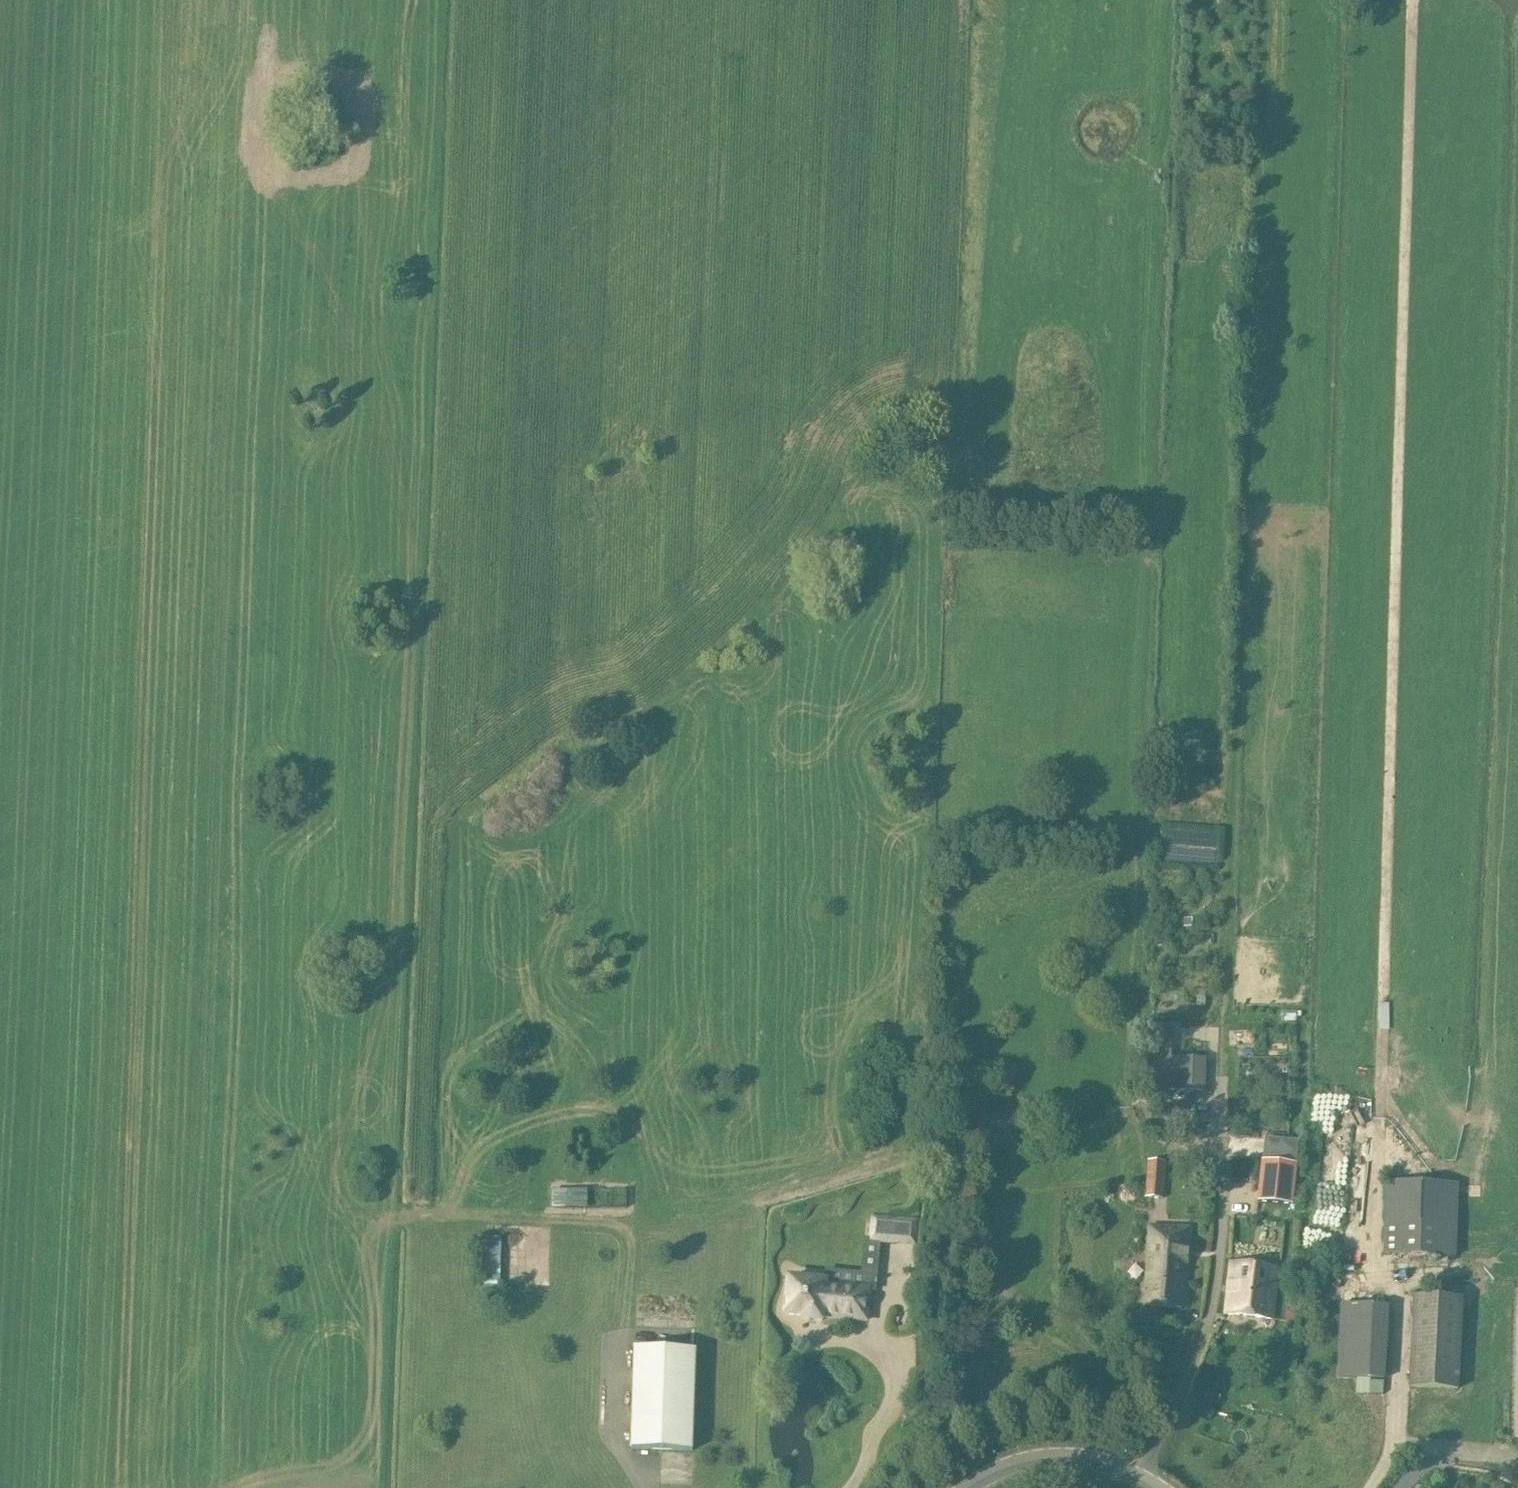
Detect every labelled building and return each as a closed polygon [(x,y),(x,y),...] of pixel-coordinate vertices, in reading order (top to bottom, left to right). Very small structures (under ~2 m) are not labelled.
[(1206,1058),(1181,1058),(1179,1091),(1205,1092),(1206,1058)] [(1353,1146),(1354,1122),(1371,1122),(1372,1100),(1324,1098),(1323,1145),(1353,1146)] [(1150,1161),(1147,1197),(1163,1199),(1165,1163),(1150,1161)] [(1262,1161),(1258,1201),(1293,1205),(1297,1165),(1262,1161)] [(1455,1184),(1388,1182),(1386,1254),(1453,1256),(1455,1184)] [(899,1220),(873,1217),(870,1241),(896,1244),(899,1220)] [(1144,1305),(1184,1308),(1190,1229),(1149,1226),(1144,1305)] [(491,1236),(490,1282),(505,1282),(506,1236),(491,1236)] [(1278,1268),(1257,1265),(1231,1262),(1224,1313),(1272,1319),(1278,1268)] [(789,1277),(786,1315),(803,1316),(802,1319),(822,1321),(823,1316),(823,1311),(844,1313),(844,1318),(866,1321),(869,1290),(825,1286),(825,1281),(824,1281),(789,1277)] [(1467,1389),(1471,1296),(1418,1293),(1414,1386),(1467,1389)] [(1342,1303),(1338,1378),(1358,1378),(1385,1380),(1388,1306),(1342,1303)] [(692,1450),(695,1351),(635,1349),(632,1448),(692,1450)]
